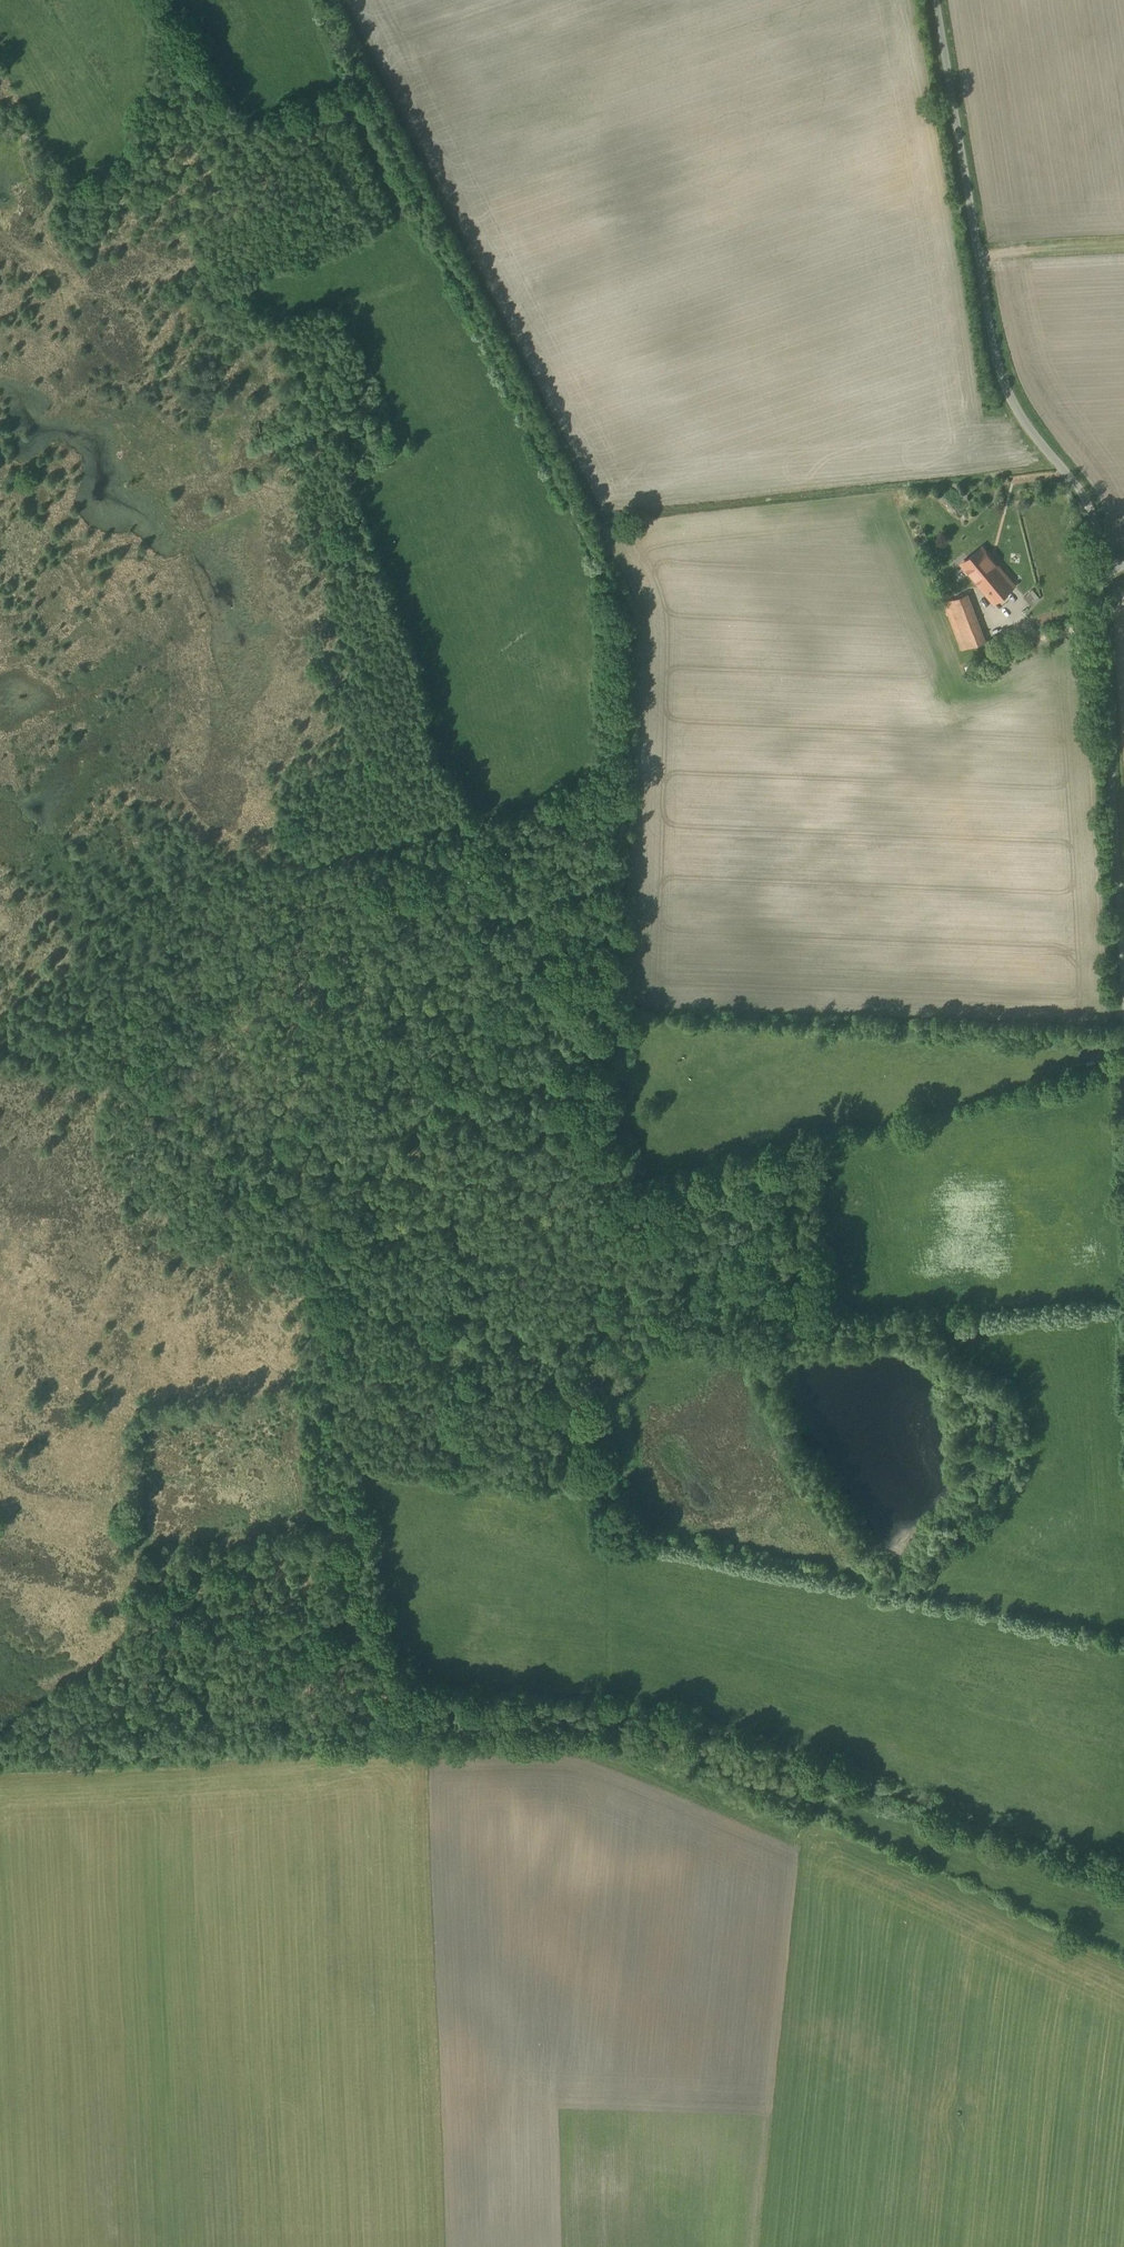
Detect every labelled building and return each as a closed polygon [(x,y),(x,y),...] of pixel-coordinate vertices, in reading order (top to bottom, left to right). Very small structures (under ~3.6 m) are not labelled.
[(983,545),(962,562),(978,581),(998,564),(983,545)] [(998,564),(978,581),(994,601),(1015,583),(998,564)] [(968,592),(944,601),(962,649),(986,640),(968,592)] [(1024,639),(999,647),(1003,660),(1013,656),(1012,652),(1027,647),(1024,639)] [(355,1639),(356,1636),(355,1632),(353,1629),(350,1627),(346,1626),(344,1626),(342,1627),(339,1630),(338,1633),(337,1636),(338,1639),(340,1643),(344,1645),(348,1645),(351,1644),(354,1642),(355,1639)]
